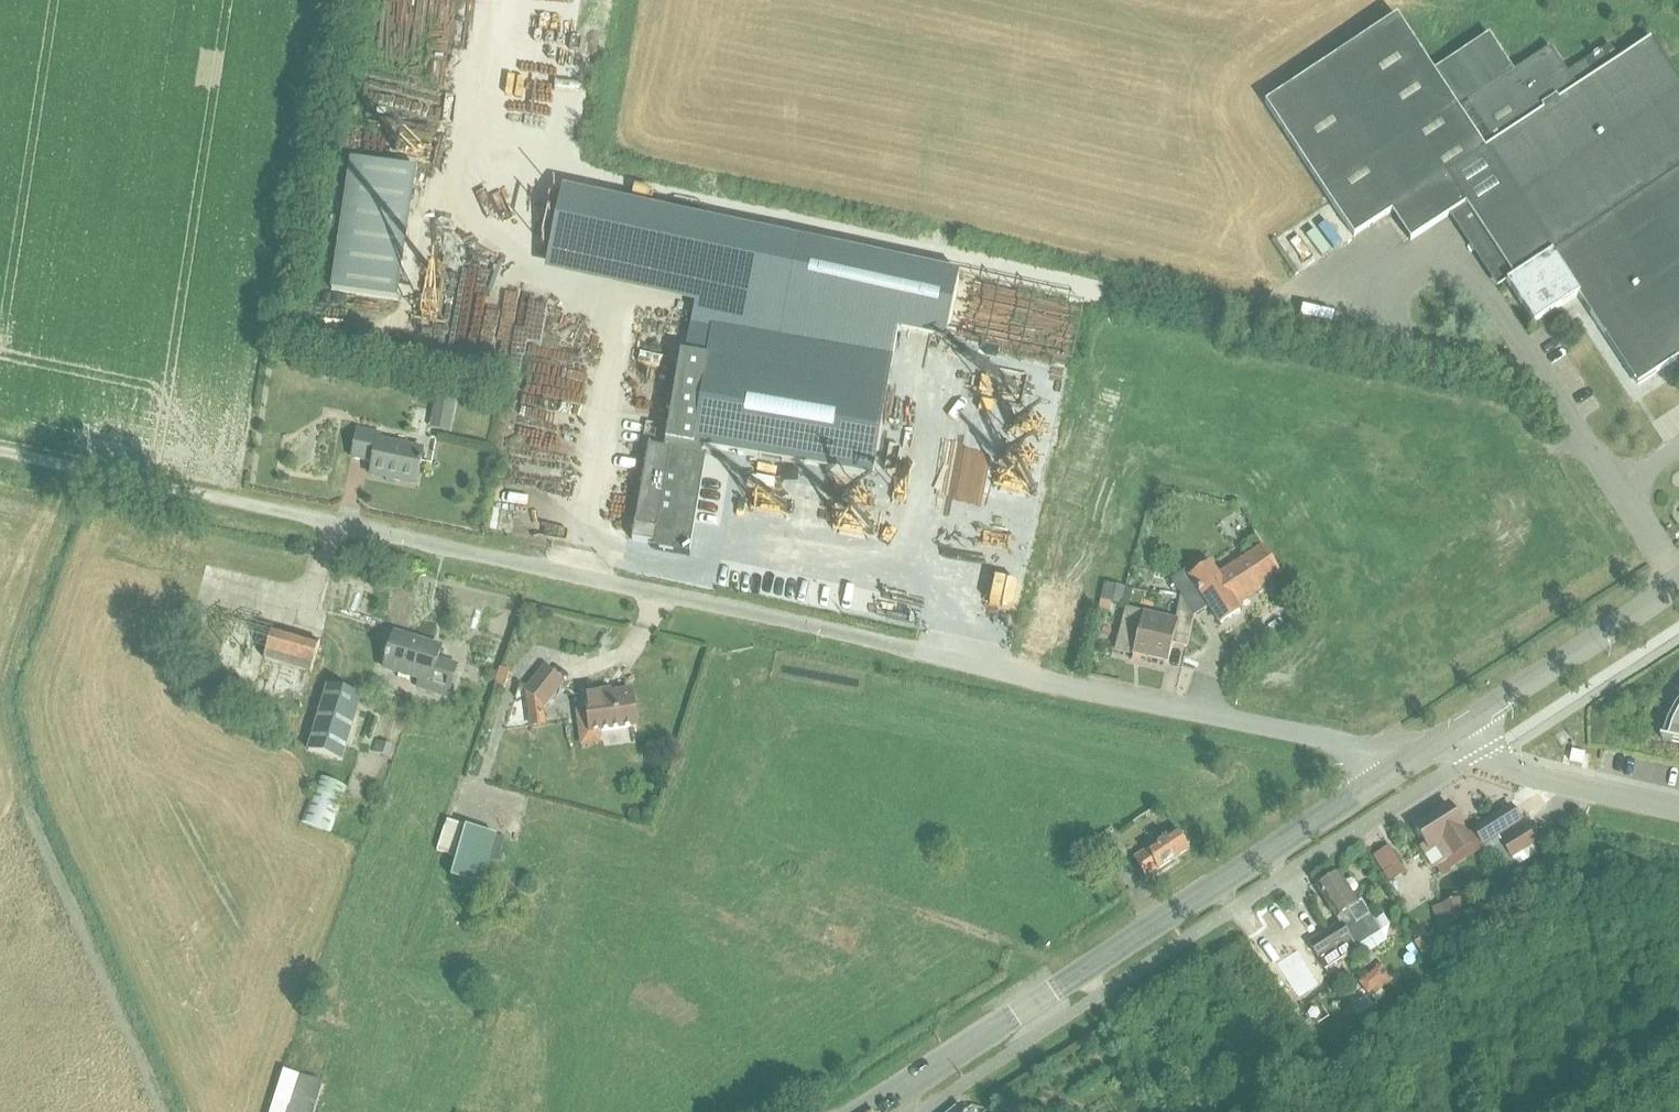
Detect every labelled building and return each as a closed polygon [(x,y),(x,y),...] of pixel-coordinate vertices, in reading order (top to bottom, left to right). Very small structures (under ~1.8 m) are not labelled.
[(1264,103),(1329,202),(1352,237),(1353,237),(1391,212),(1410,241),(1465,204),(1513,277),(1505,282),(1533,324),(1561,305),(1577,295),(1637,385),(1678,357),(1678,82),(1651,39),(1613,64),(1608,56),(1613,53),(1609,46),(1566,73),(1549,48),(1513,72),(1488,35),(1432,71),(1396,16),(1264,103)] [(399,307),(419,177),(353,166),(333,294),(399,307)] [(681,353),(665,438),(705,445),(871,476),(900,328),(912,265),(711,221),(694,302),(689,325),(684,353),(681,353)] [(435,401),(433,415),(452,419),(455,404),(435,401)] [(646,423),(641,446),(648,448),(662,450),(665,438),(655,436),(657,425),(646,423)] [(415,485),(422,450),(378,441),(379,435),(357,430),(351,458),(372,462),(369,475),(415,485)] [(648,448),(631,540),(653,544),(652,550),(688,557),(707,458),(703,457),(705,445),(665,438),(662,450),(648,448)] [(1185,570),(1170,580),(1180,595),(1179,599),(1189,602),(1188,608),(1193,616),(1208,607),(1219,624),(1241,611),(1235,602),(1281,572),(1263,547),(1216,576),(1209,565),(1190,577),(1185,570)] [(1104,584),(1100,601),(1121,605),(1124,589),(1104,584)] [(1189,602),(1179,599),(1174,621),(1126,610),(1115,650),(1167,662),(1171,644),(1186,648),(1193,616),(1188,608),(1189,602)] [(272,630),(263,661),(310,674),(319,643),(272,630)] [(387,655),(385,654),(384,659),(386,659),(383,668),(419,679),(416,688),(446,697),(455,667),(436,661),(440,649),(393,635),(387,655)] [(562,682),(543,667),(524,691),(543,707),(562,682)] [(327,689),(309,754),(335,761),(353,696),(327,689)] [(584,695),(586,709),(589,733),(636,727),(631,692),(603,696),(603,692),(584,695)] [(1678,711),(1671,725),(1666,740),(1662,739),(1661,741),(1678,745),(1678,709),(1678,711)] [(376,740),(372,752),(389,757),(393,746),(376,740)] [(299,823),(328,834),(345,789),(316,778),(299,823)] [(1509,804),(1471,829),(1481,846),(1520,821),(1509,804)] [(1461,828),(1447,805),(1414,826),(1425,845),(1422,847),(1434,867),(1470,844),(1460,828),(1461,828)] [(496,836),(447,821),(436,851),(456,857),(450,877),(480,887),(488,860),(496,836)] [(1530,824),(1500,843),(1511,860),(1541,841),(1530,824)] [(1145,878),(1188,849),(1176,831),(1133,859),(1145,878)] [(496,836),(488,860),(497,862),(505,839),(496,836)] [(1389,848),(1373,859),(1383,874),(1399,863),(1389,848)] [(1381,932),(1361,901),(1356,904),(1350,895),(1355,892),(1357,888),(1352,881),(1348,881),(1343,884),(1338,875),(1317,888),(1340,923),(1308,944),(1324,969),(1357,949),(1356,947),(1381,932)] [(1460,899),(1440,906),(1446,929),(1464,915),(1460,899)] [(1420,935),(1412,940),(1420,952),(1427,946),(1420,935)] [(1296,952),(1277,964),(1298,996),(1317,984),(1296,952)] [(322,1082),(283,1070),(269,1111),(313,1111),(322,1082)]
